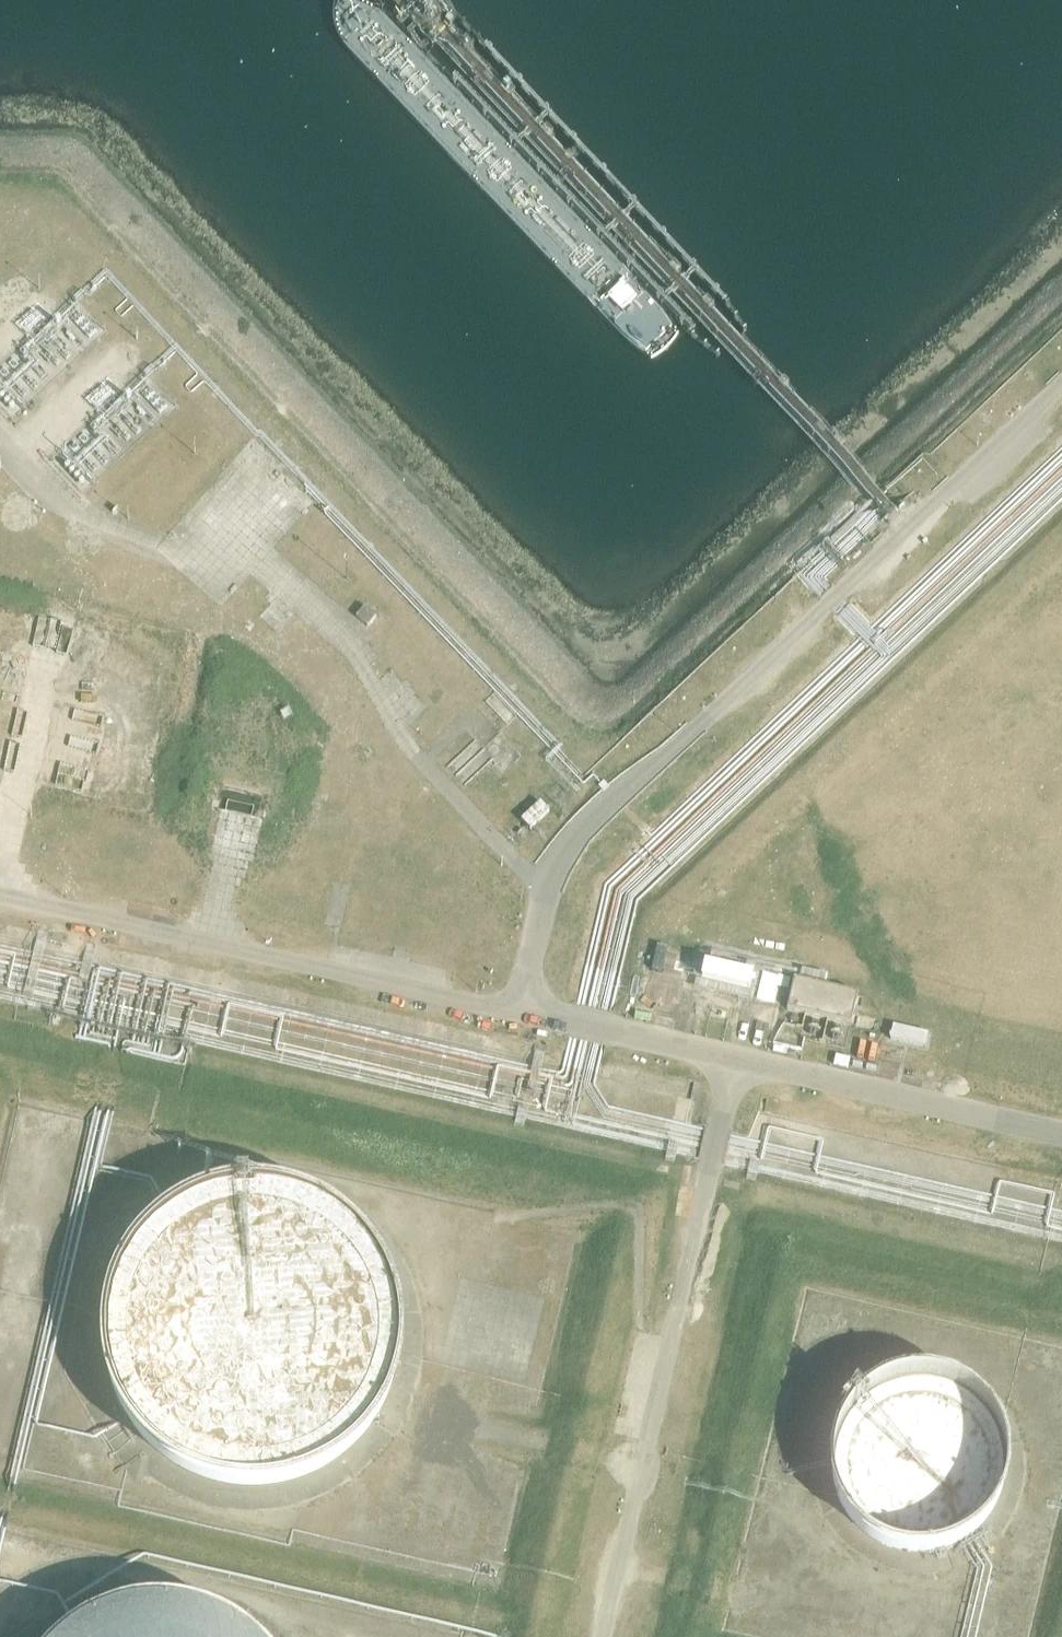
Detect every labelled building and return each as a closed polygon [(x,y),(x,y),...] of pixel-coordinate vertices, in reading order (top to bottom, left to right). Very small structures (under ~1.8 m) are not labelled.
[(533,827),(550,810),(541,801),(524,819),(533,827)] [(715,963),(712,976),(751,984),(754,971),(715,963)] [(793,980),(786,1010),(850,1025),(857,995),(793,980)] [(893,1027),(890,1040),(925,1048),(928,1035),(893,1027)] [(185,1465),(235,1483),(288,1483),(337,1465),(377,1431),(404,1386),(413,1334),(404,1282),(377,1237),(337,1203),(288,1185),(235,1185),(185,1203),(145,1237),(119,1282),(110,1334),(119,1386),(145,1431),(185,1465)] [(870,1536),(909,1555),(953,1555),(991,1534),(1015,1499),(1020,1455),(1004,1415),(971,1387),(929,1377),(887,1387),(855,1417),(840,1457),(845,1500),(870,1536)] [(251,1622),(202,1603),(149,1602),(99,1618),(75,1636),(267,1636),(251,1622)]
